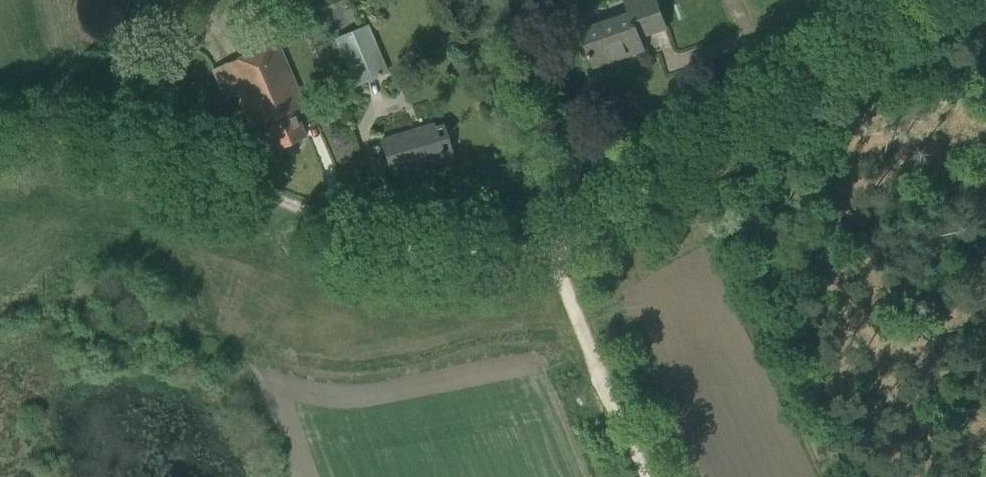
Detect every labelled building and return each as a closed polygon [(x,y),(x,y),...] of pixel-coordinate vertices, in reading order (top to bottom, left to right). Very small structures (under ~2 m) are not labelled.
[(665,27),(655,0),(625,0),(629,12),(581,29),(594,66),(643,48),(639,36),(665,27)] [(355,85),(385,72),(366,25),(335,38),(355,85)] [(306,105),(278,40),(211,68),(225,100),(237,95),(251,128),(261,124),(272,150),(305,136),(293,110),(306,105)] [(422,168),(452,159),(442,126),(433,129),(432,124),(380,140),(390,171),(420,161),(422,168)]
